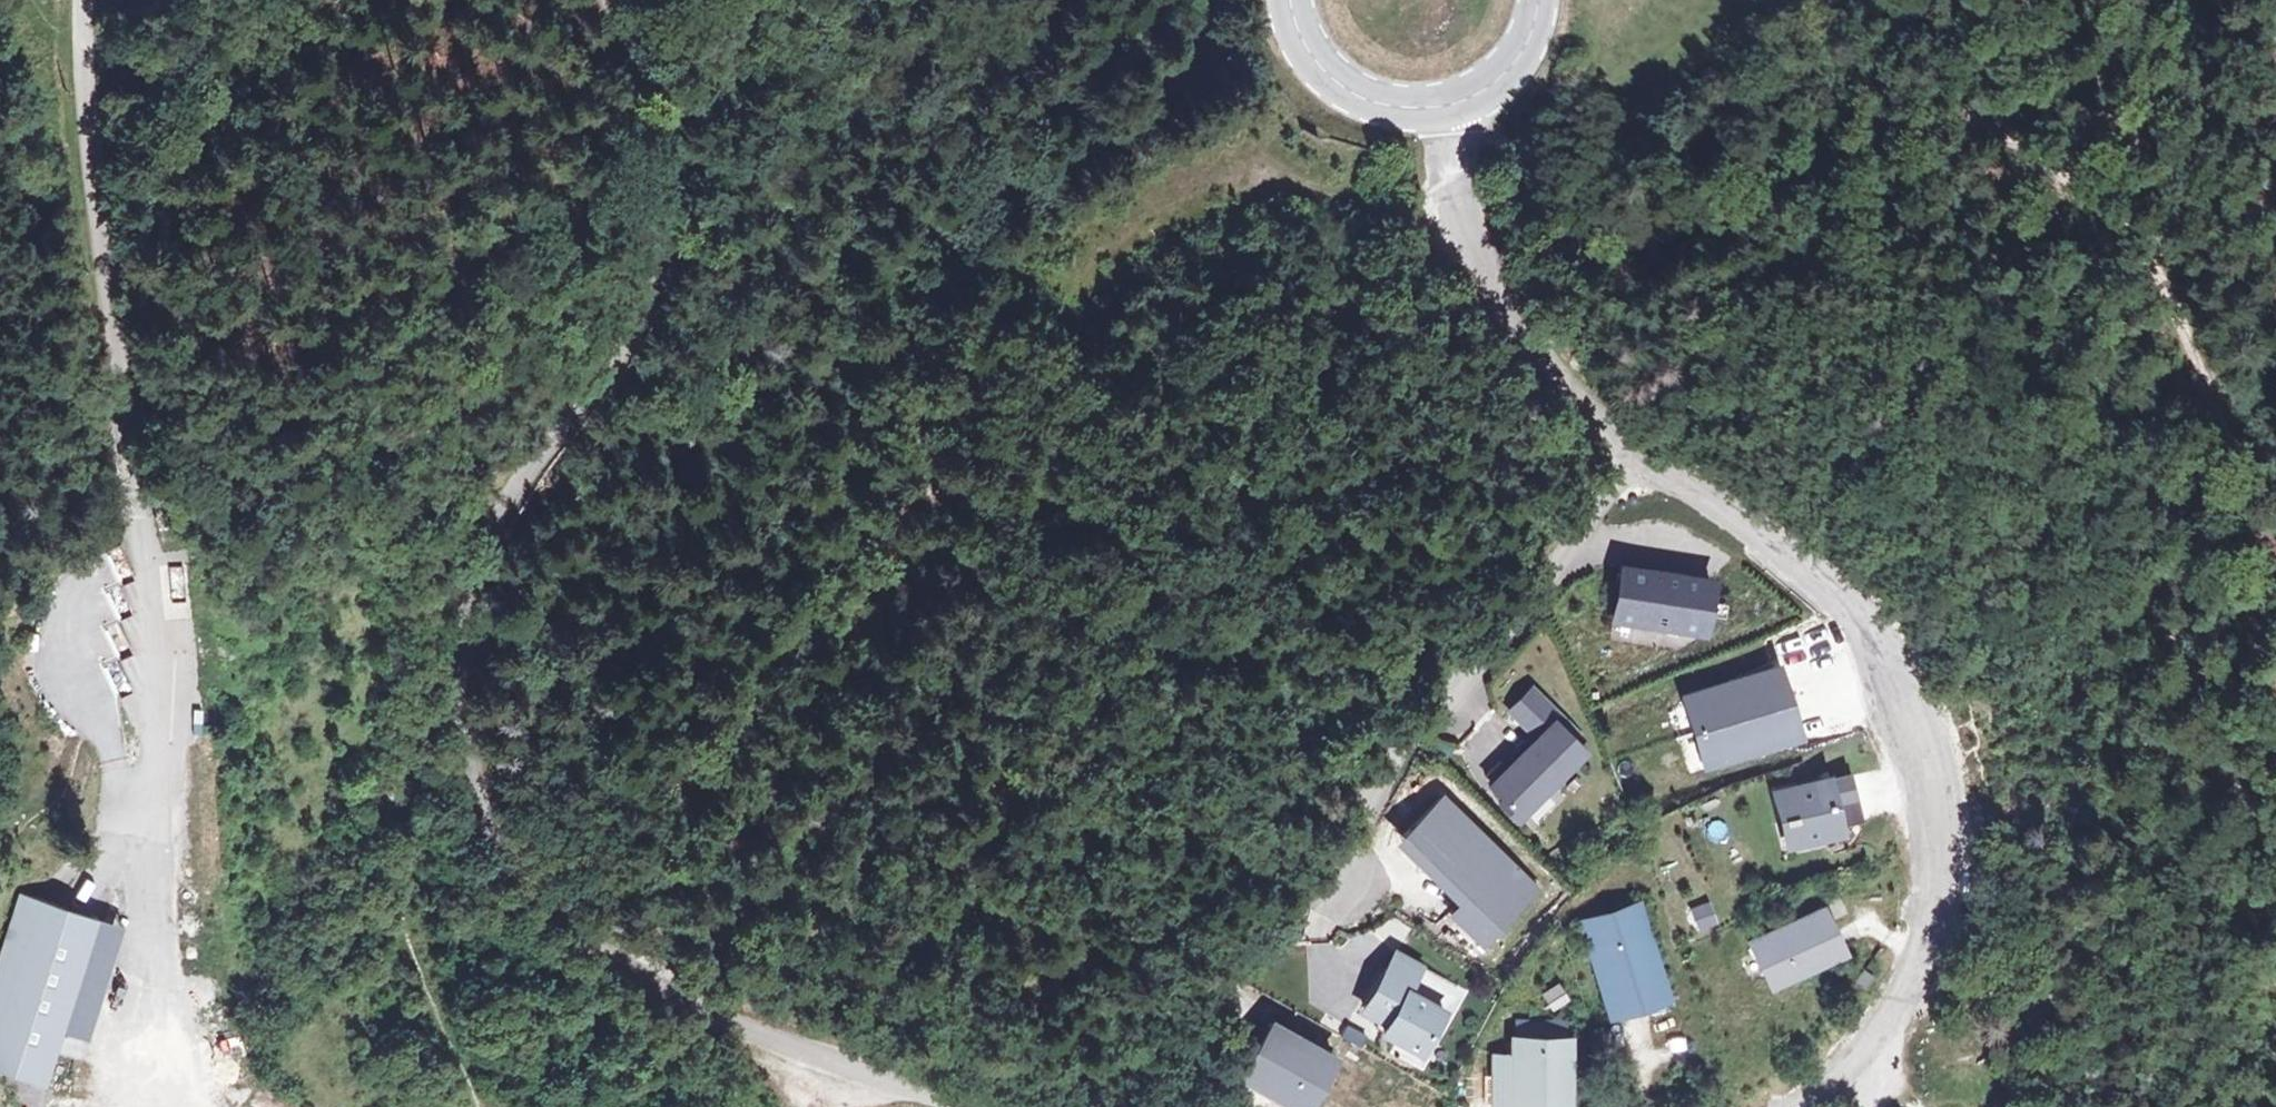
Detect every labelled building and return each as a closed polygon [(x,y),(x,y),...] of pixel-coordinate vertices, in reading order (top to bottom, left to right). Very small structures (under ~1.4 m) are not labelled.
[(1622,570),(1614,620),(1704,633),(1712,584),(1622,570)] [(39,637),(26,636),(24,652),(37,654),(39,637)] [(1778,668),(1685,697),(1708,768),(1801,738),(1778,668)] [(1576,736),(1533,693),(1515,711),(1540,735),(1543,739),(1512,772),(1496,787),(1510,801),(1524,814),(1584,753),(1571,741),(1576,736)] [(1543,739),(1540,735),(1508,768),(1512,772),(1543,739)] [(1824,783),(1775,795),(1782,824),(1793,821),(1798,842),(1836,833),(1824,783)] [(1536,891),(1441,799),(1403,839),(1469,904),(1454,919),(1482,946),(1536,891)] [(1510,801),(1507,805),(1520,818),(1524,814),(1510,801)] [(1793,821),(1782,824),(1787,845),(1798,842),(1793,821)] [(22,894),(0,964),(0,1076),(52,1092),(106,920),(22,894)] [(1709,903),(1688,913),(1700,938),(1721,927),(1709,903)] [(1640,905),(1581,923),(1610,1017),(1668,999),(1640,905)] [(1828,909),(1755,944),(1778,989),(1850,954),(1828,909)] [(1421,977),(1397,963),(1388,978),(1413,992),(1421,977)] [(1878,976),(1871,971),(1868,969),(1857,985),(1862,988),(1866,992),(1878,976)] [(1413,992),(1388,978),(1365,1019),(1383,1028),(1378,1038),(1421,1062),(1457,996),(1421,977),(1413,992)] [(1560,987),(1542,997),(1552,1015),(1570,1006),(1560,987)] [(1247,1081),(1294,1106),(1315,1106),(1339,1062),(1276,1027),(1247,1081)] [(1513,1047),(1512,1068),(1511,1106),(1568,1106),(1569,1049),(1513,1047)] [(1495,1067),(1494,1106),(1511,1106),(1512,1068),(1495,1067)]
